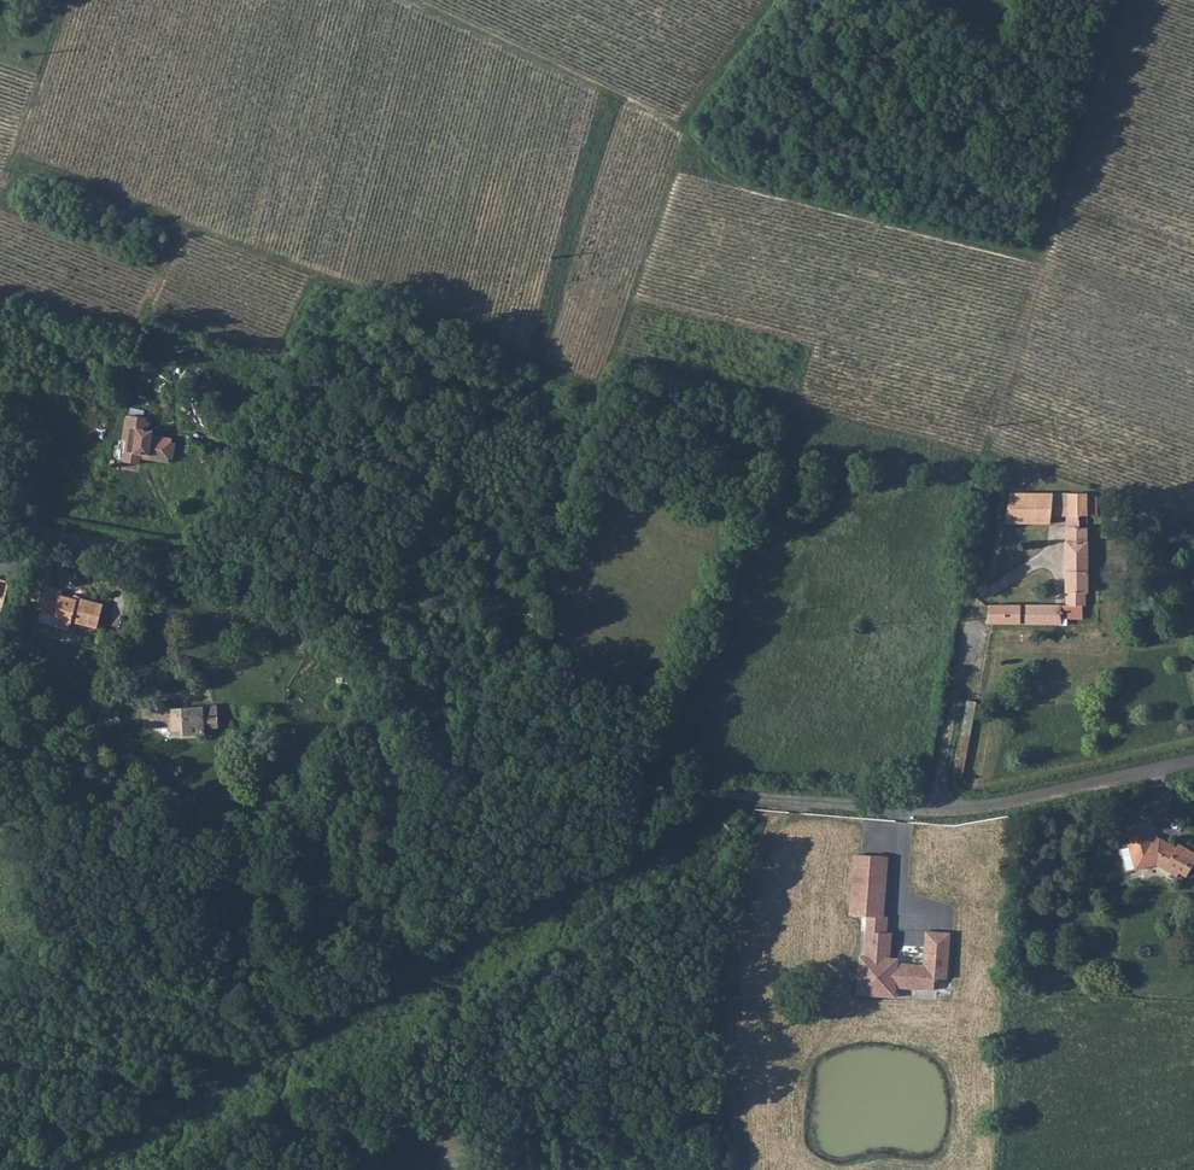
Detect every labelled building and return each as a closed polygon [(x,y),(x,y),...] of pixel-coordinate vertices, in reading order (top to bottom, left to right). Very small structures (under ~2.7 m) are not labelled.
[(126,418),(123,417),(120,438),(123,438),(121,462),(137,464),(138,454),(148,455),(148,459),(166,462),(167,460),(173,461),(174,445),(170,445),(170,440),(152,439),(152,431),(146,430),(147,423),(126,418)] [(1086,493),(1068,494),(1069,515),(1086,515),(1086,493)] [(1010,494),(1005,524),(1035,524),(1037,494),(1010,494)] [(1052,494),(1037,494),(1035,524),(1050,524),(1050,515),(1052,494)] [(1052,494),(1050,515),(1066,515),(1069,515),(1068,494),(1052,494)] [(1069,515),(1066,515),(1067,528),(1086,527),(1086,515),(1069,515)] [(1086,527),(1067,528),(1066,554),(1066,593),(1066,605),(1076,605),(1075,611),(1082,611),(1082,605),(1085,605),(1085,591),(1087,591),(1087,567),(1086,527)] [(47,564),(30,560),(21,596),(42,601),(40,610),(54,614),(52,624),(67,628),(70,621),(94,628),(102,601),(79,596),(79,599),(58,594),(59,589),(41,585),(47,564)] [(989,605),(986,624),(1060,623),(1061,620),(1061,605),(989,605)] [(1061,605),(1061,620),(1081,621),(1082,611),(1075,611),(1076,605),(1066,605),(1061,605)] [(40,610),(38,623),(52,627),(52,624),(54,614),(40,610)] [(203,727),(203,704),(145,705),(145,723),(172,723),(171,734),(202,734),(203,727)] [(217,704),(203,704),(203,727),(217,727),(217,704)] [(1128,823),(1132,839),(1129,840),(1130,845),(1136,868),(1156,862),(1177,874),(1180,871),(1186,874),(1193,863),(1193,860),(1193,851),(1179,843),(1178,845),(1162,836),(1153,838),(1147,819),(1128,823)] [(862,916),(881,917),(881,916),(886,856),(855,854),(851,915),(862,916)] [(868,931),(886,933),(887,916),(881,916),(881,917),(862,916),(856,994),(895,997),(895,992),(875,991),(877,977),(862,976),(864,956),(867,956),(868,931)] [(886,933),(868,931),(867,956),(864,956),(862,976),(877,977),(875,991),(895,992),(896,987),(933,990),(934,978),(946,979),(949,949),(925,947),(923,965),(897,963),(889,962),(889,958),(891,933),(886,933)] [(925,947),(949,949),(950,933),(926,931),(925,947)]
